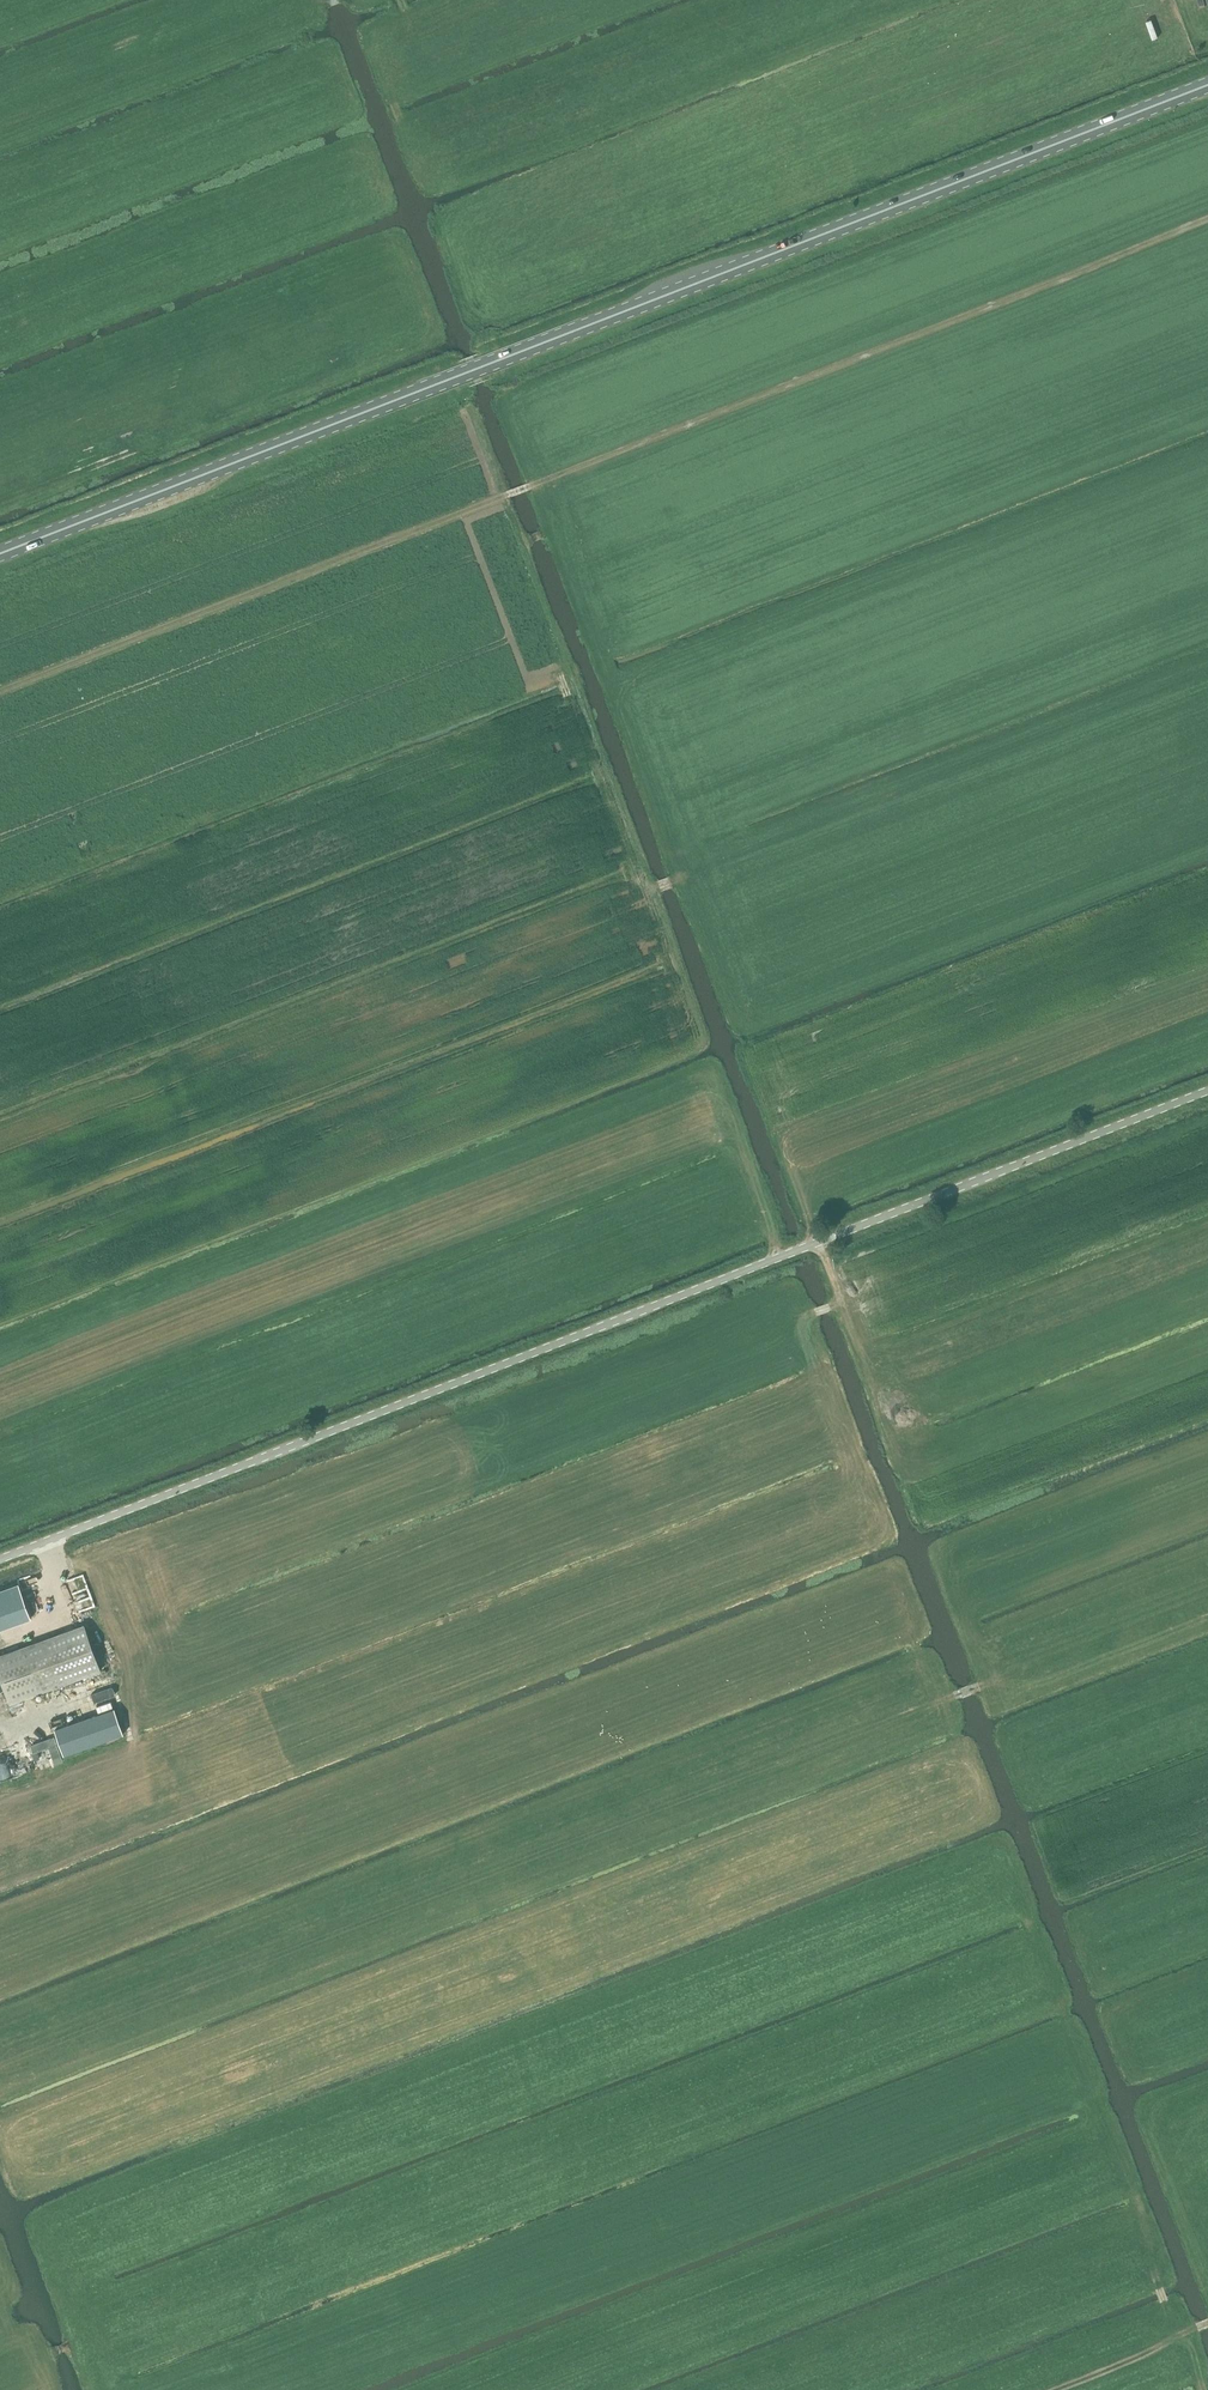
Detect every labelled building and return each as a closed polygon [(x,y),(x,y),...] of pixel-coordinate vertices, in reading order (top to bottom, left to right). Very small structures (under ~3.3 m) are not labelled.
[(31,1618),(19,1584),(0,1591),(0,1629),(31,1618)] [(11,1703),(101,1670),(84,1625),(0,1656),(0,1674),(11,1703)] [(61,1760),(63,1760),(54,1737),(31,1746),(33,1753),(49,1747),(55,1763),(56,1762),(57,1763),(61,1761),(61,1760)]
